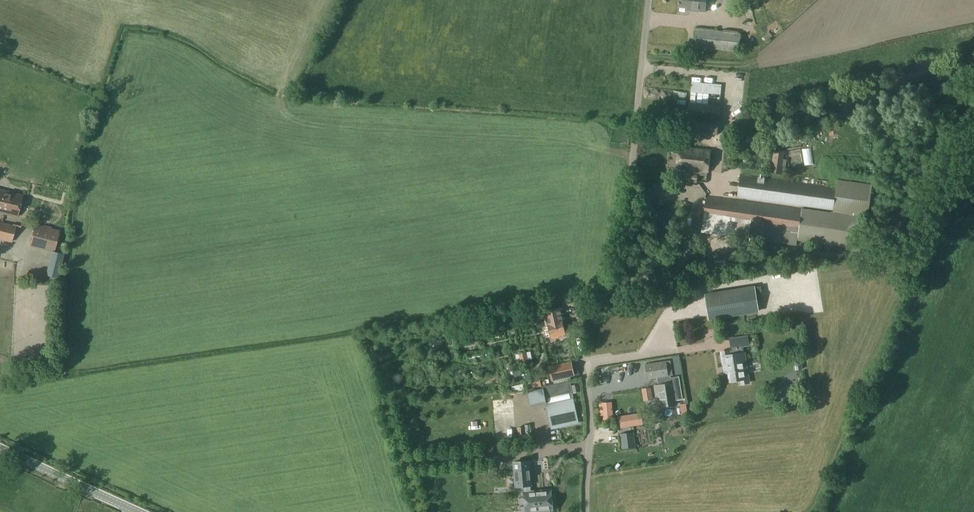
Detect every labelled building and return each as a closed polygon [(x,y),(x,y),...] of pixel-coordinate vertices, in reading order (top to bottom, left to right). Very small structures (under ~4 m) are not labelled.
[(678,7),(686,8),(686,11),(705,12),(706,0),(679,0),(678,7)] [(766,41),(781,28),(778,24),(763,37),(766,41)] [(696,28),(694,48),(694,53),(698,53),(699,48),(739,52),(739,49),(744,49),(746,34),(741,33),(696,28)] [(690,103),(689,102),(686,132),(717,136),(721,94),(690,91),(690,103)] [(707,172),(709,151),(679,148),(677,169),(707,172)] [(774,149),(770,173),(782,174),(783,166),(782,166),(783,159),(784,159),(785,151),(774,149)] [(796,149),(787,149),(787,165),(797,165),(796,149)] [(687,182),(697,183),(698,175),(688,174),(687,182)] [(713,234),(796,246),(797,241),(853,249),(858,216),(868,217),(872,184),(837,180),(836,187),(740,174),(737,199),(706,195),(701,232),(713,234)] [(650,202),(652,188),(640,187),(639,201),(650,202)] [(0,191),(0,212),(17,216),(22,196),(0,191)] [(0,222),(0,239),(11,242),(15,226),(0,222)] [(46,276),(58,278),(64,254),(54,252),(59,232),(35,227),(30,247),(51,252),(46,276)] [(758,311),(757,300),(763,299),(761,286),(705,295),(709,319),(758,311)] [(608,299),(611,306),(622,301),(619,294),(608,299)] [(546,336),(551,335),(551,339),(559,337),(558,335),(565,334),(561,317),(564,317),(562,308),(544,312),(544,313),(537,314),(538,320),(545,318),(546,325),(548,324),(549,327),(545,327),(546,336)] [(864,317),(858,326),(864,331),(871,322),(864,317)] [(721,352),(723,365),(727,365),(730,381),(740,380),(740,384),(749,382),(748,374),(744,374),(742,364),(746,363),(744,353),(743,353),(742,346),(749,345),(747,336),(730,339),(732,348),(733,348),(734,354),(730,355),(729,351),(721,352)] [(523,352),(515,354),(517,362),(525,360),(523,352)] [(666,361),(646,364),(648,379),(668,376),(666,361)] [(571,362),(549,367),(552,379),(574,374),(571,362)] [(557,396),(572,393),(569,383),(555,385),(556,396),(557,396)] [(677,404),(673,383),(654,386),(658,407),(677,404)] [(529,390),(531,404),(541,402),(541,399),(544,398),(542,388),(529,390)] [(578,422),(573,399),(546,405),(551,428),(578,422)] [(612,402),(601,402),(603,420),(613,419),(612,402)] [(498,419),(512,417),(510,410),(497,412),(498,419)] [(630,448),(628,435),(621,436),(623,449),(630,448)] [(541,471),(540,460),(532,460),(532,471),(541,471)] [(524,486),(525,492),(524,492),(526,511),(541,511),(541,510),(552,509),(550,490),(530,492),(530,485),(531,485),(529,461),(514,462),(516,486),(524,486)] [(493,471),(493,489),(502,489),(502,471),(493,471)]
